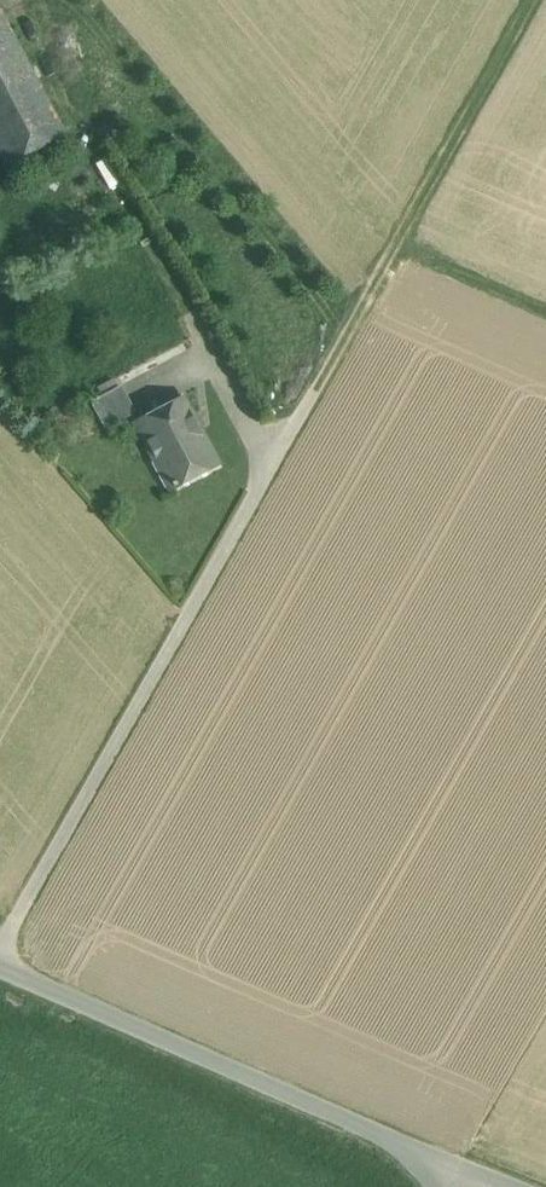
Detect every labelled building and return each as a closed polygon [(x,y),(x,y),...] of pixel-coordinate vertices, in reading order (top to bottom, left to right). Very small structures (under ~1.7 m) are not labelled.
[(7,165),(65,134),(0,11),(0,152),(7,165)] [(91,402),(90,402),(105,429),(132,414),(117,388),(91,402)] [(182,396),(135,422),(171,490),(218,465),(182,396)]
